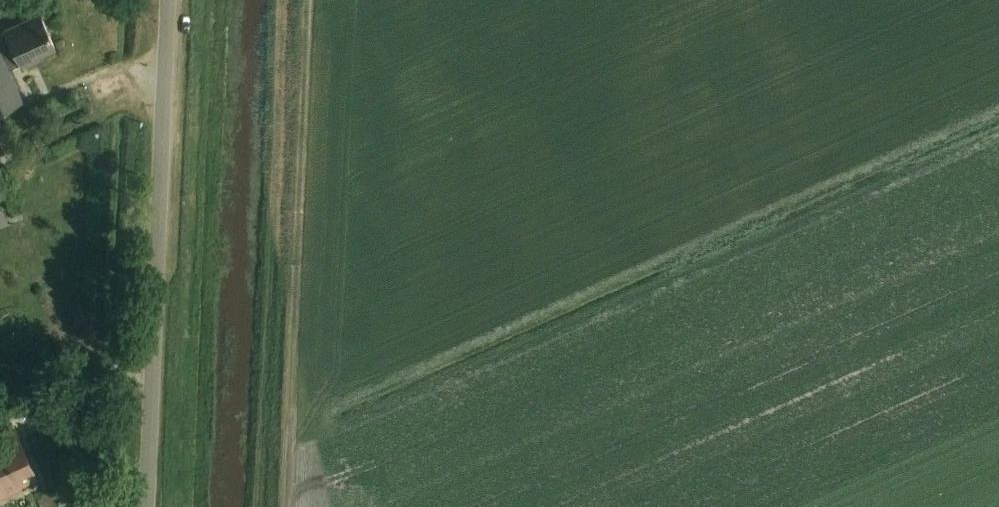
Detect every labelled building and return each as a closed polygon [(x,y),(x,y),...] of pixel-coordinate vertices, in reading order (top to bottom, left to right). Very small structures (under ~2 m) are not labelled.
[(23,101),(7,65),(18,59),(21,66),(39,59),(38,55),(55,47),(40,14),(5,30),(5,32),(0,34),(0,111),(23,101)] [(21,488),(19,484),(37,477),(14,428),(0,435),(0,498),(21,488)]
